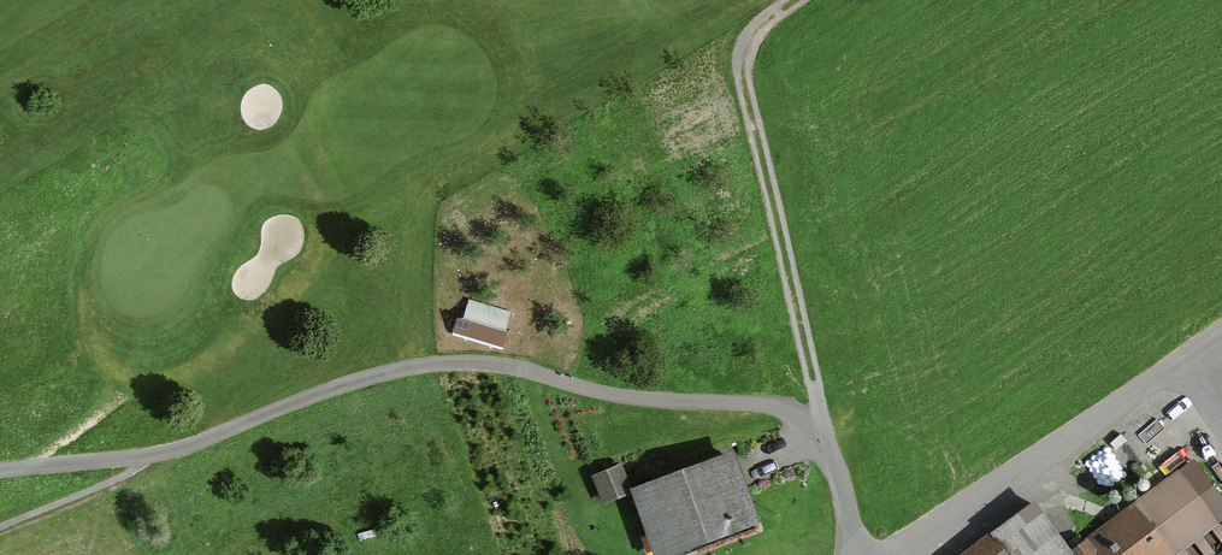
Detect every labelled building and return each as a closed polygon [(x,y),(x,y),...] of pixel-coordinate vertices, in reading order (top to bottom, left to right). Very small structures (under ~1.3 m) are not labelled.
[(633,493),(656,554),(683,554),(759,527),(733,456),(633,493)] [(629,491),(620,466),(593,476),(602,501),(629,491)] [(968,554),(1172,554),(1215,522),(1179,475),(1075,553),(1037,503),(968,554)]
